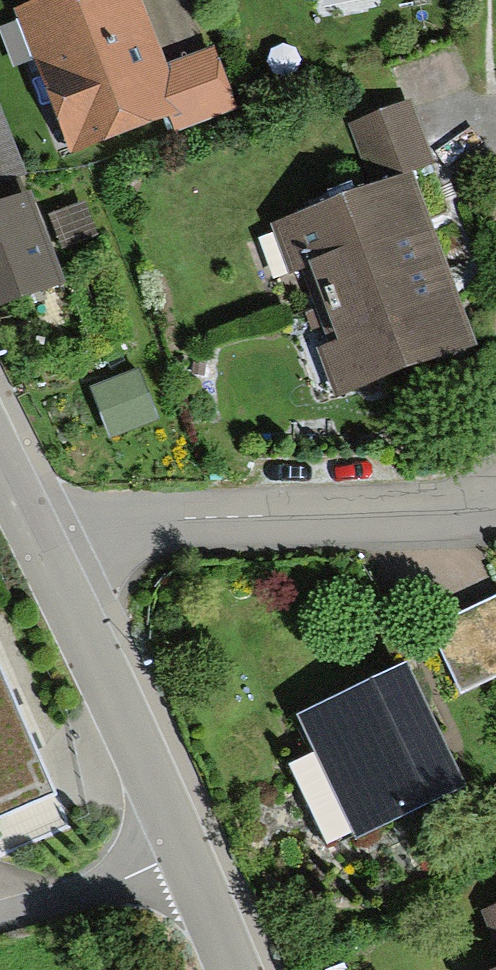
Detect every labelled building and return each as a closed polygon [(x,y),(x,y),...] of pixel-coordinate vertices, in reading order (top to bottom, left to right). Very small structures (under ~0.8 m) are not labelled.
[(13,9),(70,156),(168,118),(174,131),(234,108),(210,48),(164,66),(157,46),(138,0),(36,0),(13,9)] [(299,268),(315,306),(447,257),(433,221),(413,170),(437,161),(413,97),(345,123),(369,189),(270,226),(289,272),(299,268)] [(30,174),(0,102),(0,187),(30,174)] [(66,280),(28,189),(0,200),(0,307),(66,280)] [(84,203),(52,216),(65,249),(97,236),(84,203)] [(447,257),(315,306),(327,340),(312,346),(333,402),(481,347),(459,290),(447,257)] [(139,374),(92,391),(110,440),(157,423),(139,374)] [(461,699),(495,682),(495,601),(429,633),(461,699)] [(359,845),(466,795),(442,745),(408,670),(300,720),(359,845)] [(0,673),(0,817),(53,793),(37,757),(0,673)] [(480,909),(495,950),(495,902),(480,909)]
